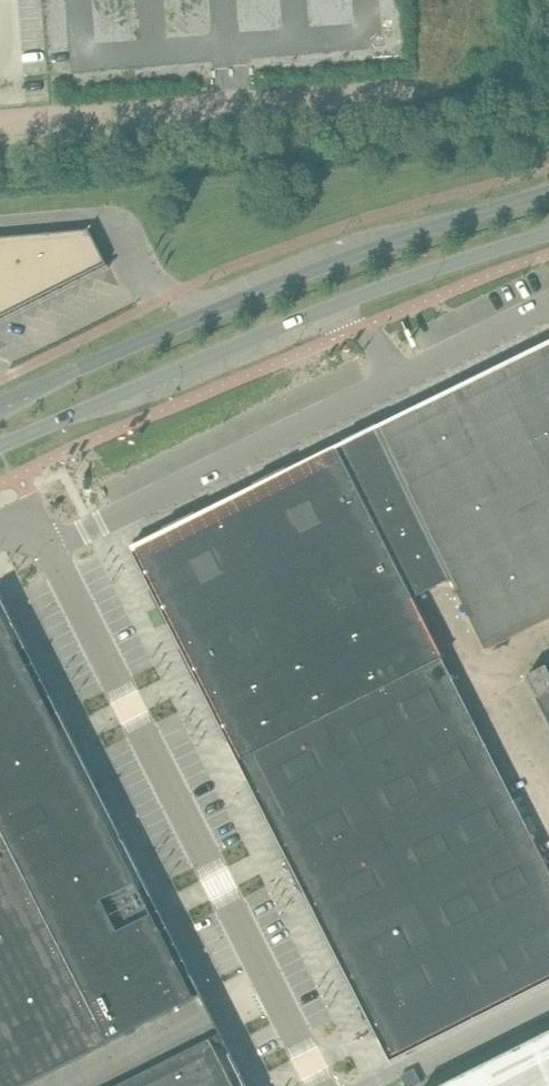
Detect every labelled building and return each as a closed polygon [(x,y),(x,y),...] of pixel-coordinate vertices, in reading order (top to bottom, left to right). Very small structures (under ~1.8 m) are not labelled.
[(353,0),(308,0),(309,17),(336,15),(335,8),(353,7),(353,0)] [(106,264),(88,230),(0,238),(0,317),(106,264)] [(535,350),(537,354),(520,362),(518,358),(376,428),(454,587),(485,649),(548,618),(548,343),(535,350)] [(336,448),(412,599),(450,580),(374,429),(336,448)] [(335,448),(134,547),(391,1056),(548,977),(548,873),(415,607),(335,448)] [(166,1014),(200,997),(201,1000),(202,1001),(203,1000),(149,893),(145,895),(142,897),(52,719),(59,715),(25,648),(23,649),(18,652),(4,624),(0,617),(0,1085),(24,1085),(166,1014)] [(525,679),(548,726),(548,667),(525,679)] [(217,1028),(216,1029),(219,1035),(117,1085),(247,1085),(217,1028)] [(444,1085),(548,1085),(548,1033),(444,1085)] [(406,1085),(413,1085),(420,1083),(413,1070),(401,1076),(406,1085)]
